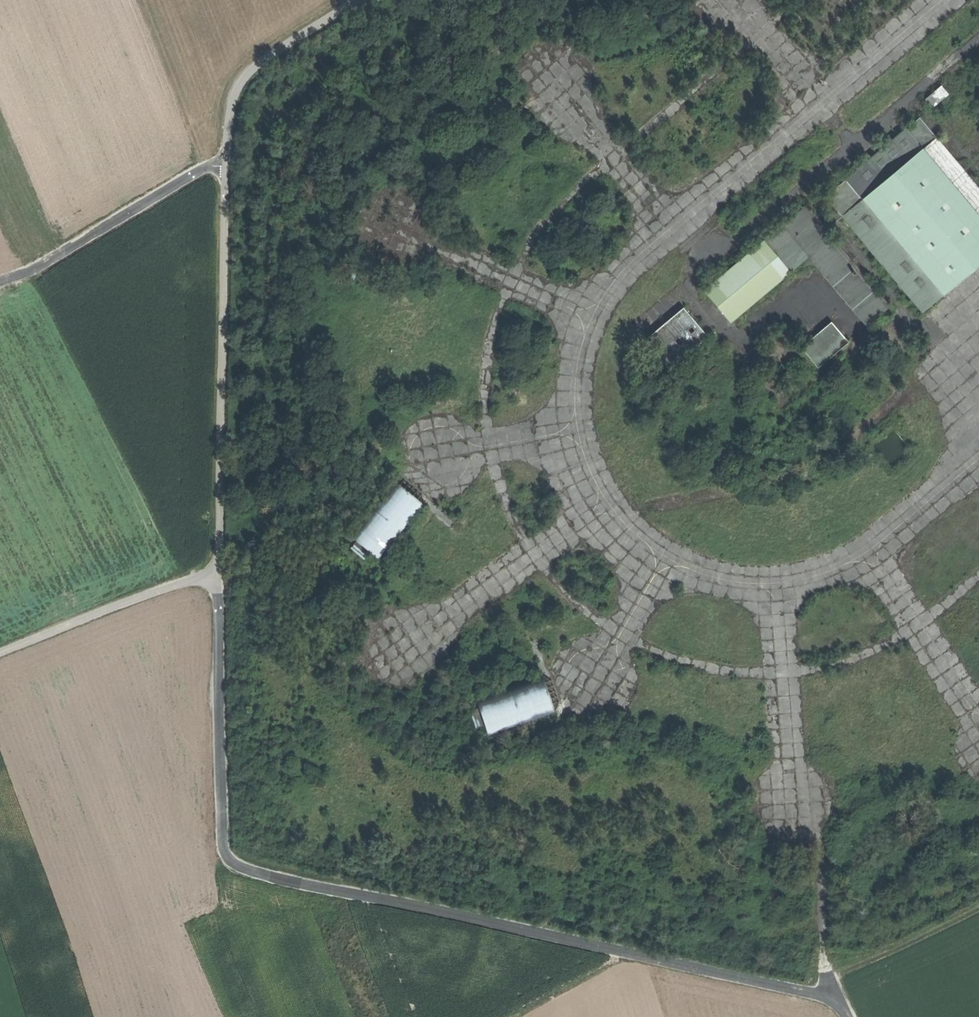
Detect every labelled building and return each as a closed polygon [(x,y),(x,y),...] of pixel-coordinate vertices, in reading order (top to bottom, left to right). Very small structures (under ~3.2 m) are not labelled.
[(846,179),(863,200),(923,149),(937,137),(920,117),(846,179)] [(978,216),(978,187),(937,137),(923,149),(978,216)] [(978,265),(978,216),(923,149),(863,200),(943,295),(978,265)] [(863,200),(846,179),(825,197),(842,217),(863,200)] [(923,312),(943,295),(863,200),(842,217),(923,312)] [(809,256),(867,326),(892,305),(807,204),(764,240),(791,272),(809,256)] [(731,321),(791,272),(764,240),(705,289),(731,321)] [(670,368),(708,336),(684,308),(646,340),(670,368)] [(849,342),(832,321),(801,347),(819,367),(849,342)] [(419,504),(392,482),(348,538),(375,560),(419,504)] [(552,709),(537,677),(473,707),(488,739),(552,709)]
